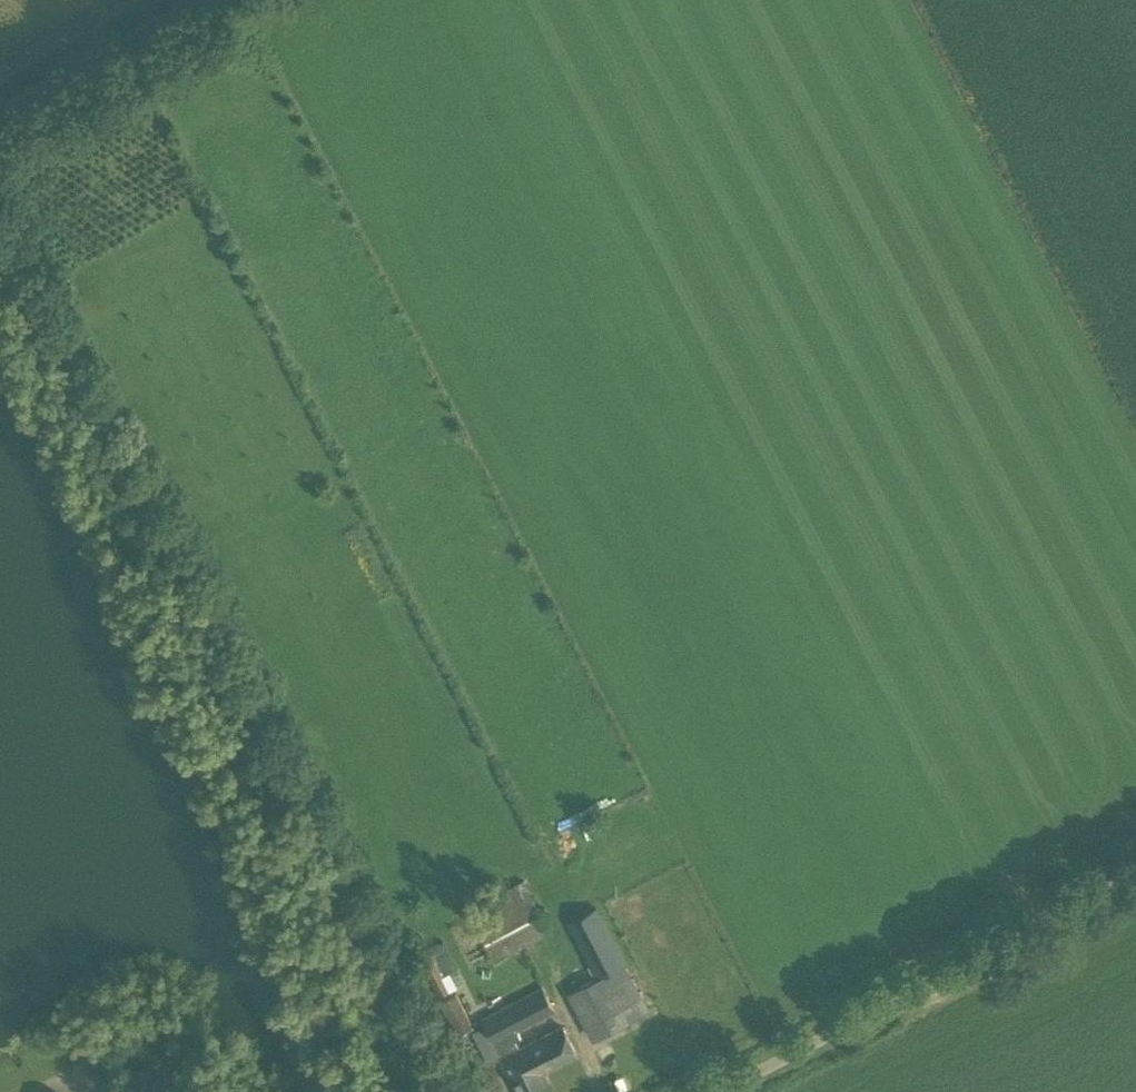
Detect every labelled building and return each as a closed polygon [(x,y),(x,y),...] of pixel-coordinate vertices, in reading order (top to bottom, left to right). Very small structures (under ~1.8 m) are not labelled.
[(511,885),(507,878),(484,891),(496,912),(475,924),(494,959),(550,929),(523,879),(511,885)] [(592,1040),(650,1010),(596,906),(566,922),(590,966),(574,974),(580,986),(567,993),(592,1040)] [(439,996),(451,990),(429,947),(417,953),(439,996)] [(519,1048),(515,1040),(521,1037),(517,1030),(554,1011),(539,981),(488,1007),(491,1014),(481,1019),(501,1058),(502,1057),(520,1091),(555,1091),(544,1071),(543,1071),(539,1063),(526,1069),(516,1050),(519,1048)] [(473,1026),(456,993),(440,1001),(444,1009),(439,1011),(443,1019),(448,1017),(457,1035),(473,1026)] [(543,1071),(544,1071),(576,1054),(562,1026),(519,1048),(516,1050),(526,1069),(539,1063),(543,1071)]
